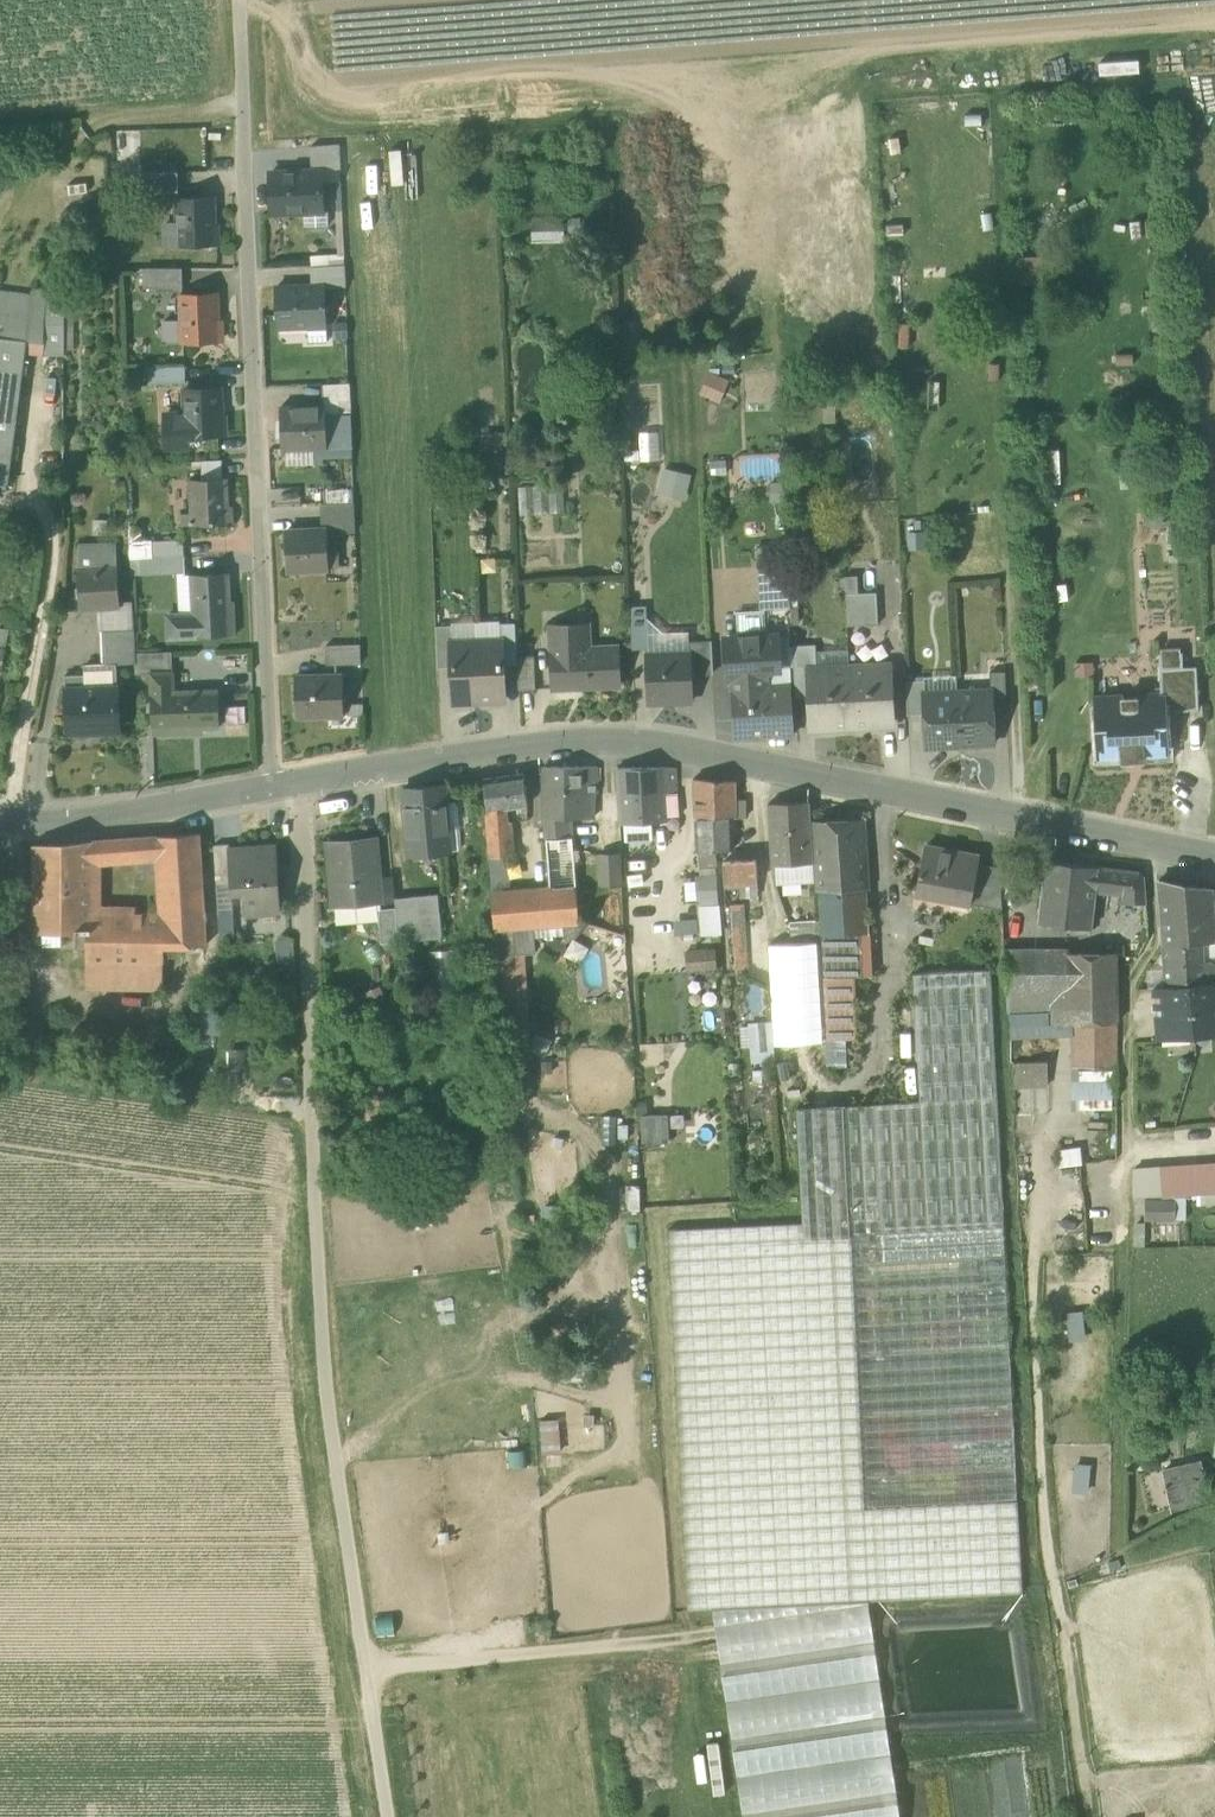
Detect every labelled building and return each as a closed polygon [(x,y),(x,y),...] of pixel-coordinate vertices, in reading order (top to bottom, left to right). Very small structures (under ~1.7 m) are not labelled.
[(311,146),(311,162),(340,161),(339,143),(311,146)] [(340,181),(340,161),(311,162),(312,170),(321,170),(321,182),(340,181)] [(140,173),(142,193),(177,190),(176,170),(140,173)] [(321,182),(321,170),(312,170),(270,172),(272,213),(305,211),(323,210),(321,182)] [(176,200),(177,224),(178,245),(219,244),(218,224),(216,225),(215,215),(212,215),(212,199),(176,200)] [(323,210),(305,211),(306,225),(327,225),(327,210),(323,210)] [(564,216),(530,217),(530,240),(565,239),(564,216)] [(165,246),(178,245),(177,224),(164,224),(165,246)] [(324,285),(324,287),(345,286),(345,264),(311,266),(311,285),(324,285)] [(145,287),(183,287),(182,267),(144,267),(145,287)] [(37,279),(36,290),(49,291),(64,292),(64,283),(37,279)] [(277,327),(308,326),(326,325),(324,287),(324,285),(311,285),(276,286),(277,327)] [(47,315),(34,314),(36,290),(5,287),(4,294),(0,294),(0,335),(25,338),(45,340),(47,315)] [(49,291),(36,290),(34,314),(47,315),(49,291)] [(64,292),(49,291),(47,315),(45,340),(44,351),(63,352),(64,292)] [(182,339),(182,341),(222,339),(221,320),(218,319),(218,310),(215,310),(214,293),(180,294),(181,319),(182,339)] [(182,339),(181,319),(165,319),(165,340),(182,339)] [(326,325),(308,326),(308,341),(327,341),(326,325)] [(25,338),(0,335),(0,483),(6,484),(25,338)] [(149,367),(149,384),(185,382),(185,365),(149,367)] [(729,378),(709,370),(699,393),(719,402),(729,378)] [(320,383),(321,401),(324,400),(350,399),(349,382),(320,383)] [(184,388),(185,413),(186,435),(188,435),(225,433),(224,414),(222,414),(221,404),(219,404),(218,387),(184,388)] [(325,407),(326,446),(352,445),(350,399),(324,400),(325,407)] [(281,409),(282,447),(285,447),(313,446),(326,446),(325,407),(321,407),(321,410),(306,410),(306,408),(281,409)] [(188,445),(188,435),(186,435),(185,413),(165,414),(166,446),(188,445)] [(658,430),(639,431),(640,460),(659,459),(658,430)] [(483,449),(508,448),(507,432),(483,433),(483,449)] [(313,446),(285,447),(286,465),(314,463),(313,446)] [(201,459),(202,478),(223,477),(222,458),(201,459)] [(692,474),(664,467),(657,492),(685,500),(692,474)] [(192,513),(193,524),(228,523),(228,522),(233,522),(232,506),(227,506),(226,477),(223,477),(202,478),(191,479),(192,513)] [(178,508),(187,507),(186,478),(177,478),(178,508)] [(565,483),(519,485),(520,513),(566,511),(565,483)] [(328,502),(354,500),(354,486),(327,487),(328,502)] [(323,502),(324,517),(355,516),(354,500),(328,502),(323,502)] [(193,524),(192,513),(181,513),(182,525),(193,524)] [(925,546),(922,517),(905,519),(908,548),(925,546)] [(289,528),(290,568),(329,567),(328,542),(328,527),(289,528)] [(154,540),(154,557),(156,557),(184,555),(185,555),(184,538),(154,540)] [(154,557),(154,540),(129,541),(130,558),(140,558),(154,557)] [(328,542),(329,567),(345,567),(345,542),(328,542)] [(78,572),(117,570),(115,549),(109,549),(109,547),(97,547),(81,545),(80,545),(78,572)] [(184,555),(156,557),(157,574),(185,572),(184,555)] [(140,574),(157,574),(156,557),(154,557),(140,558),(140,574)] [(758,565),(760,608),(763,608),(791,607),(789,564),(758,565)] [(78,572),(80,606),(101,604),(119,603),(117,570),(78,572)] [(168,614),(168,637),(235,634),(233,600),(229,600),(228,572),(192,574),(194,613),(179,614),(168,614)] [(176,574),(179,614),(194,613),(192,574),(176,574)] [(844,575),(845,593),(858,592),(857,574),(844,575)] [(845,593),(847,625),(878,623),(876,591),(858,592),(845,593)] [(132,603),(119,603),(101,604),(103,630),(133,629),(132,603)] [(737,609),(739,633),(764,632),(763,608),(760,608),(737,609)] [(631,616),(632,646),(648,645),(647,615),(631,616)] [(663,631),(647,615),(648,645),(649,651),(691,649),(691,640),(690,630),(663,631)] [(499,619),(476,620),(476,640),(501,639),(500,622),(499,619)] [(451,621),(451,624),(452,641),(476,640),(476,620),(451,621)] [(502,639),(503,664),(517,664),(515,622),(500,622),(501,639),(502,639)] [(551,624),(554,684),(619,681),(618,645),(588,646),(587,622),(551,624)] [(436,624),(438,666),(452,666),(451,641),(452,641),(451,624),(436,624)] [(117,663),(135,662),(134,652),(133,629),(103,630),(102,630),(103,664),(117,663)] [(725,639),(728,682),(767,679),(766,667),(779,667),(778,636),(769,636),(764,632),(739,633),(734,638),(725,639)] [(788,635),(778,636),(779,667),(790,666),(794,666),(793,645),(789,645),(788,635)] [(327,639),(328,663),(361,662),(360,638),(327,639)] [(501,639),(476,640),(479,700),(505,699),(503,664),(502,639),(501,639)] [(691,649),(692,671),(713,670),(711,639),(691,640),(691,649)] [(454,701),(479,700),(476,640),(452,641),(451,641),(452,666),(454,701)] [(794,666),(796,697),(810,696),(809,669),(817,669),(816,649),(816,643),(793,645),(794,666)] [(848,647),(816,649),(817,669),(849,667),(848,647)] [(646,651),(648,699),(693,697),(692,671),(691,649),(649,651),(646,651)] [(170,651),(134,652),(135,662),(135,674),(149,674),(148,672),(171,671),(170,651)] [(1163,696),(1164,710),(1198,709),(1196,666),(1183,666),(1182,652),(1159,653),(1161,696),(1163,696)] [(518,656),(519,689),(535,688),(534,655),(518,656)] [(1150,660),(1110,660),(1110,689),(1157,689),(1157,673),(1150,673),(1150,660)] [(84,665),(84,674),(84,688),(117,686),(117,663),(103,664),(84,665)] [(890,665),(849,667),(852,725),(893,723),(890,665)] [(790,666),(779,667),(766,667),(767,679),(767,687),(791,686),(790,666)] [(811,727),(852,725),(849,667),(817,669),(809,669),(810,696),(811,727)] [(992,690),(993,713),(1007,713),(1005,670),(990,671),(991,690),(992,690)] [(149,674),(151,732),(190,730),(190,726),(218,725),(216,688),(172,690),(171,671),(148,672),(149,674)] [(294,675),(295,715),(346,713),(345,673),(294,675)] [(924,675),(924,679),(925,693),(958,691),(957,673),(924,675)] [(65,675),(65,688),(84,688),(84,674),(65,675)] [(906,680),(907,713),(924,712),(923,693),(925,693),(924,679),(906,680)] [(117,686),(84,688),(65,688),(67,732),(120,729),(118,686),(117,686)] [(731,689),(733,736),(794,733),(791,686),(767,687),(731,689)] [(991,690),(958,691),(960,744),(962,744),(962,742),(975,741),(975,743),(994,742),(993,713),(992,690),(991,690)] [(959,744),(960,744),(958,691),(925,693),(923,693),(924,712),(926,746),(945,744),(945,743),(958,742),(959,744)] [(1122,753),(1122,760),(1143,759),(1143,752),(1166,751),(1164,710),(1163,696),(1161,696),(1096,699),(1099,754),(1122,753)] [(543,766),(543,791),(592,790),(596,790),(596,766),(543,766)] [(617,767),(620,822),(667,819),(667,816),(665,782),(677,783),(676,767),(617,767)] [(483,777),(486,807),(506,804),(526,802),(530,802),(526,772),(483,777)] [(693,779),(696,819),(733,816),(746,816),(746,798),(735,798),(735,779),(693,779)] [(665,782),(667,816),(679,816),(677,783),(665,782)] [(404,788),(410,855),(448,851),(442,784),(404,788)] [(592,815),(592,790),(543,791),(543,816),(572,815),(592,815)] [(771,803),(776,865),(789,864),(803,863),(813,862),(808,800),(771,803)] [(490,865),(492,892),(511,890),(508,852),(514,852),(512,820),(507,821),(506,804),(486,807),(485,807),(490,865)] [(543,816),(545,837),(573,836),(572,815),(543,816)] [(734,848),(733,816),(696,819),(698,851),(699,866),(716,865),(715,850),(734,848)] [(814,823),(819,892),(867,891),(862,821),(813,822),(813,823),(814,823)] [(160,852),(165,911),(205,910),(199,832),(158,835),(131,837),(132,855),(160,852)] [(575,885),(573,836),(545,837),(547,862),(551,885),(575,885)] [(114,856),(132,855),(131,837),(114,839),(114,856)] [(328,842),(333,905),(364,903),(380,901),(375,838),(328,842)] [(35,845),(35,928),(42,927),(61,926),(76,925),(92,924),(94,924),(94,911),(93,858),(114,856),(114,839),(35,845)] [(214,846),(216,878),(229,877),(227,851),(230,851),(229,845),(214,846)] [(955,856),(955,852),(924,846),(924,850),(955,856)] [(242,886),(244,916),(278,914),(273,847),(230,851),(227,851),(229,877),(230,884),(230,887),(231,887),(242,886)] [(935,889),(972,896),(979,862),(980,857),(955,852),(955,856),(924,850),(915,892),(934,896),(935,889)] [(603,884),(622,883),(621,853),(601,854),(603,884)] [(1089,932),(1096,890),(1100,866),(1047,859),(1039,919),(1065,924),(1065,933),(1089,932)] [(722,861),(723,883),(741,883),(757,882),(756,860),(722,861)] [(789,864),(790,877),(814,874),(813,862),(803,863),(789,864)] [(979,862),(972,896),(970,903),(1002,909),(1000,867),(979,862)] [(790,877),(789,864),(776,865),(777,882),(814,879),(814,874),(790,877)] [(1143,871),(1100,866),(1096,890),(1127,894),(1145,896),(1143,871)] [(1163,881),(1165,945),(1203,943),(1214,942),(1214,935),(1211,890),(1163,881)] [(741,883),(742,895),(757,895),(757,882),(741,883)] [(230,887),(230,884),(216,885),(218,913),(232,913),(231,887),(230,887)] [(531,889),(528,889),(530,925),(577,922),(575,885),(551,885),(531,889)] [(516,926),(530,925),(528,889),(513,890),(516,926)] [(934,896),(970,903),(972,896),(935,889),(934,896)] [(513,890),(511,890),(492,892),(495,928),(516,926),(513,890)] [(819,892),(822,933),(869,932),(867,891),(819,892)] [(437,894),(394,898),(395,907),(398,941),(441,937),(437,894)] [(1146,907),(1145,896),(1127,894),(1126,904),(1140,906),(1146,907)] [(364,903),(366,922),(370,921),(370,930),(379,929),(377,908),(381,908),(380,901),(364,903)] [(721,932),(719,902),(697,904),(699,933),(721,932)] [(364,903),(333,905),(335,924),(366,922),(364,903)] [(731,905),(736,971),(750,970),(744,904),(731,905)] [(380,942),(398,941),(395,907),(381,908),(377,908),(379,929),(380,942)] [(208,943),(205,910),(165,911),(165,912),(94,911),(94,924),(92,924),(93,949),(92,959),(165,959),(165,943),(208,943)] [(232,913),(218,913),(219,937),(234,936),(232,913)] [(796,923),(796,934),(819,933),(818,922),(796,923)] [(76,949),(93,949),(92,924),(76,925),(76,949)] [(61,926),(42,927),(43,946),(62,945),(61,926)] [(516,926),(495,928),(497,954),(517,953),(516,926)] [(871,975),(869,932),(822,933),(821,933),(823,977),(854,975),(854,976),(871,975)] [(275,940),(278,961),(292,959),(289,938),(275,940)] [(1166,986),(1189,984),(1214,981),(1214,966),(1204,966),(1203,943),(1165,945),(1162,945),(1166,986)] [(686,968),(716,967),(715,946),(685,947),(686,968)] [(1008,1011),(1053,1012),(1052,950),(1004,950),(1008,1011)] [(1115,950),(1052,950),(1053,1012),(1053,1023),(1073,1023),(1117,1022),(1115,950)] [(497,954),(498,967),(518,967),(517,953),(497,954)] [(165,959),(92,959),(92,984),(165,984),(165,959)] [(920,1102),(844,1106),(864,1507),(1016,1500),(1003,1225),(990,970),(913,974),(920,1102)] [(854,991),(854,976),(854,975),(823,977),(824,992),(854,991)] [(1189,984),(1194,1033),(1214,1031),(1214,981),(1189,984)] [(1158,1036),(1194,1033),(1189,984),(1166,986),(1154,987),(1158,1036)] [(826,1040),(846,1038),(857,1038),(854,991),(824,992),(826,1040)] [(756,1057),(776,1056),(774,1019),(735,1021),(736,1045),(755,1044),(756,1057)] [(1117,1065),(1117,1022),(1073,1023),(1074,1066),(1117,1065)] [(846,1038),(826,1040),(828,1067),(847,1066),(846,1038)] [(229,1048),(228,1067),(245,1068),(246,1049),(229,1048)] [(1047,1084),(1046,1061),(1014,1061),(1015,1084),(1047,1084)] [(1081,1097),(1081,1104),(1113,1105),(1113,1097),(1081,1097)] [(1021,1593),(1016,1500),(864,1507),(844,1106),(796,1108),(802,1222),(668,1229),(687,1609),(713,1608),(867,1601),(1021,1593)] [(642,1111),(641,1141),(667,1142),(669,1112),(642,1111)] [(1135,1196),(1214,1193),(1214,1163),(1134,1169),(1135,1196)] [(1082,1309),(1067,1309),(1069,1337),(1084,1336),(1082,1309)] [(559,1450),(557,1417),(540,1418),(541,1451),(559,1450)] [(1171,1478),(1176,1501),(1205,1495),(1200,1472),(1171,1478)] [(713,1608),(744,1816),(899,1816),(867,1601),(713,1608)]
